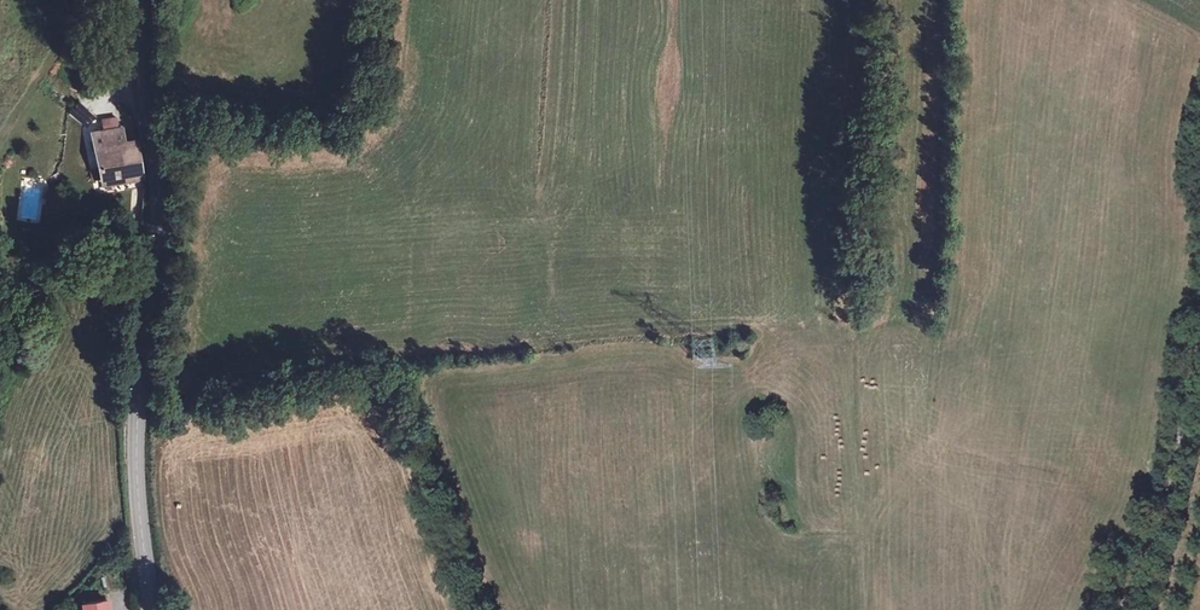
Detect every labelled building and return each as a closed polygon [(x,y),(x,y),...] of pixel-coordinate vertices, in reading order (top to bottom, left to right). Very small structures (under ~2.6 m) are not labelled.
[(141,172),(136,140),(125,142),(122,127),(93,132),(99,169),(91,170),(93,180),(141,172)] [(107,599),(83,603),(84,609),(109,609),(107,599)]
